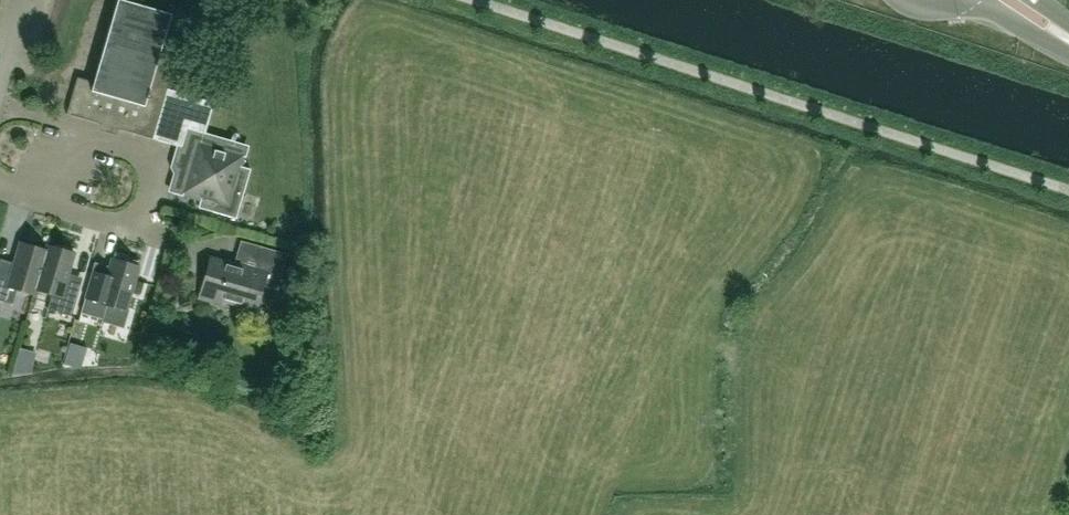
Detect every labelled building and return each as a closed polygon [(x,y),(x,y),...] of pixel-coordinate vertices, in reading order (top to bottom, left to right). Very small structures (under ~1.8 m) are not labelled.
[(168,89),(181,43),(165,39),(171,15),(120,0),(118,0),(95,82),(78,77),(68,114),(100,124),(98,130),(116,135),(118,129),(154,139),(168,89)] [(187,128),(205,133),(214,102),(168,89),(154,139),(181,147),(187,128)] [(244,144),(205,133),(187,128),(181,147),(176,165),(171,168),(174,173),(170,187),(174,194),(183,196),(183,195),(201,200),(199,208),(236,219),(250,169),(243,167),(246,157),(247,151),(244,144)] [(0,262),(0,301),(14,305),(18,290),(34,295),(36,290),(47,251),(21,243),(15,263),(1,258),(0,262)] [(72,316),(81,287),(84,277),(70,273),(75,254),(49,246),(47,251),(36,290),(52,295),(48,309),(72,316)] [(211,257),(199,298),(221,304),(222,300),(255,310),(263,285),(278,290),(288,254),(260,246),(253,269),(211,257)] [(89,283),(81,312),(122,325),(132,290),(135,279),(139,266),(112,258),(110,266),(107,276),(93,271),(89,283)] [(142,281),(135,279),(134,284),(132,290),(138,292),(142,281)]
